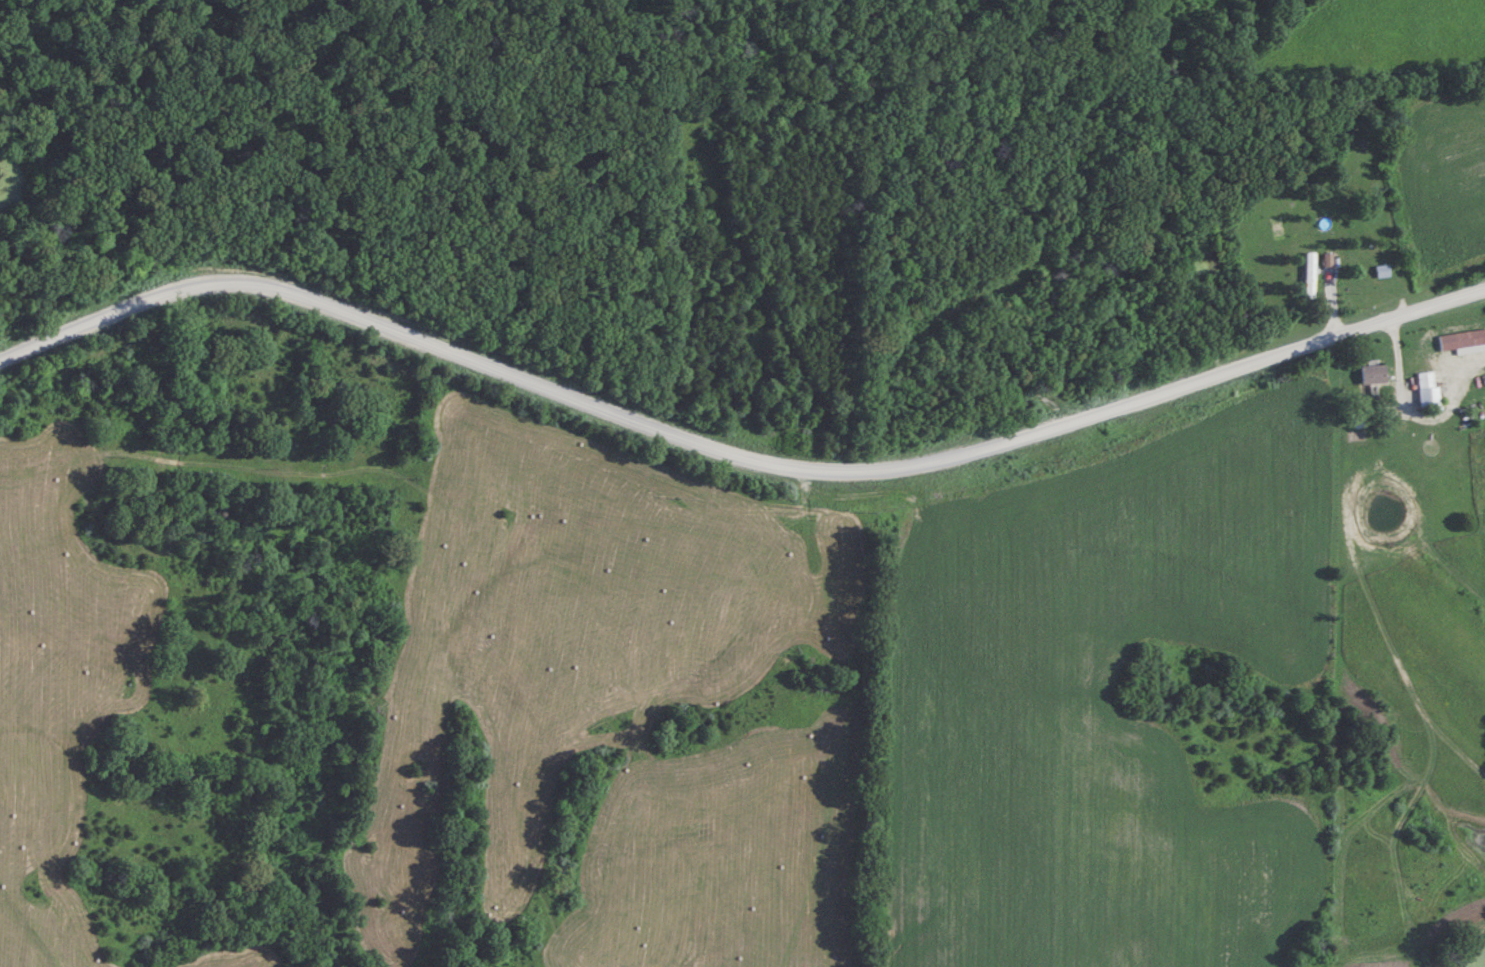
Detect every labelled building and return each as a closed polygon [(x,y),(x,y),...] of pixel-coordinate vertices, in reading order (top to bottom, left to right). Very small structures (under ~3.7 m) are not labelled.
[(1314,253),(1304,253),(1304,298),(1314,298),(1314,253)] [(1390,276),(1387,265),(1374,269),(1378,280),(1390,276)] [(1484,346),(1484,331),(1484,330),(1438,336),(1440,352),(1484,346)] [(1385,366),(1361,367),(1361,385),(1385,384),(1385,366)] [(1417,408),(1439,408),(1438,373),(1416,373),(1417,408)]
